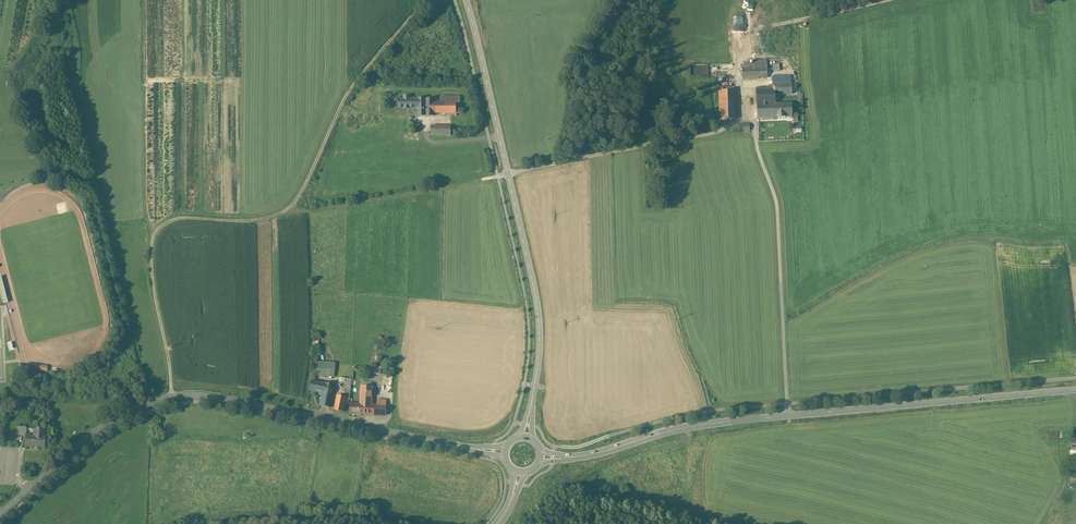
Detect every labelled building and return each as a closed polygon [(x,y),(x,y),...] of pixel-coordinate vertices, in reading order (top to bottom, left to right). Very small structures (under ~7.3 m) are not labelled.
[(753,64),(742,64),(742,80),(768,79),(767,59),(753,60),(753,64)] [(756,87),(756,103),(776,103),(776,94),(791,94),(790,74),(771,75),(772,85),(767,85),(767,87),(756,87)] [(718,91),(719,120),(736,120),(735,91),(718,91)] [(426,97),(397,97),(397,108),(418,108),(418,116),(434,115),(434,114),(461,113),(461,96),(441,96),(441,102),(435,102),(435,98),(426,98),(426,97)] [(776,103),(756,103),(757,120),(792,119),(792,117),(791,102),(776,103)] [(749,122),(737,123),(738,132),(749,131),(749,122)] [(450,126),(431,125),(431,136),(450,136),(450,126)] [(332,362),(324,362),(323,369),(335,370),(336,363),(332,362)] [(377,366),(369,366),(369,374),(376,374),(377,366)] [(323,369),(315,369),(315,376),(334,377),(335,370),(323,369)] [(324,383),(311,381),(309,391),(322,393),(324,383)] [(334,385),(324,383),(322,393),(319,406),(329,408),(334,385)] [(373,386),(360,385),(359,403),(372,404),(373,386)] [(344,397),(337,395),(334,410),(343,412),(345,402),(346,397),(344,397)] [(359,403),(350,403),(349,413),(371,415),(372,404),(359,403)] [(377,405),(372,404),(371,415),(385,416),(386,405),(377,405)] [(24,427),(17,427),(16,435),(24,435),(24,427)] [(44,429),(34,428),(34,436),(25,435),(25,446),(33,446),(43,447),(44,447),(45,436),(44,436),(44,429)]
